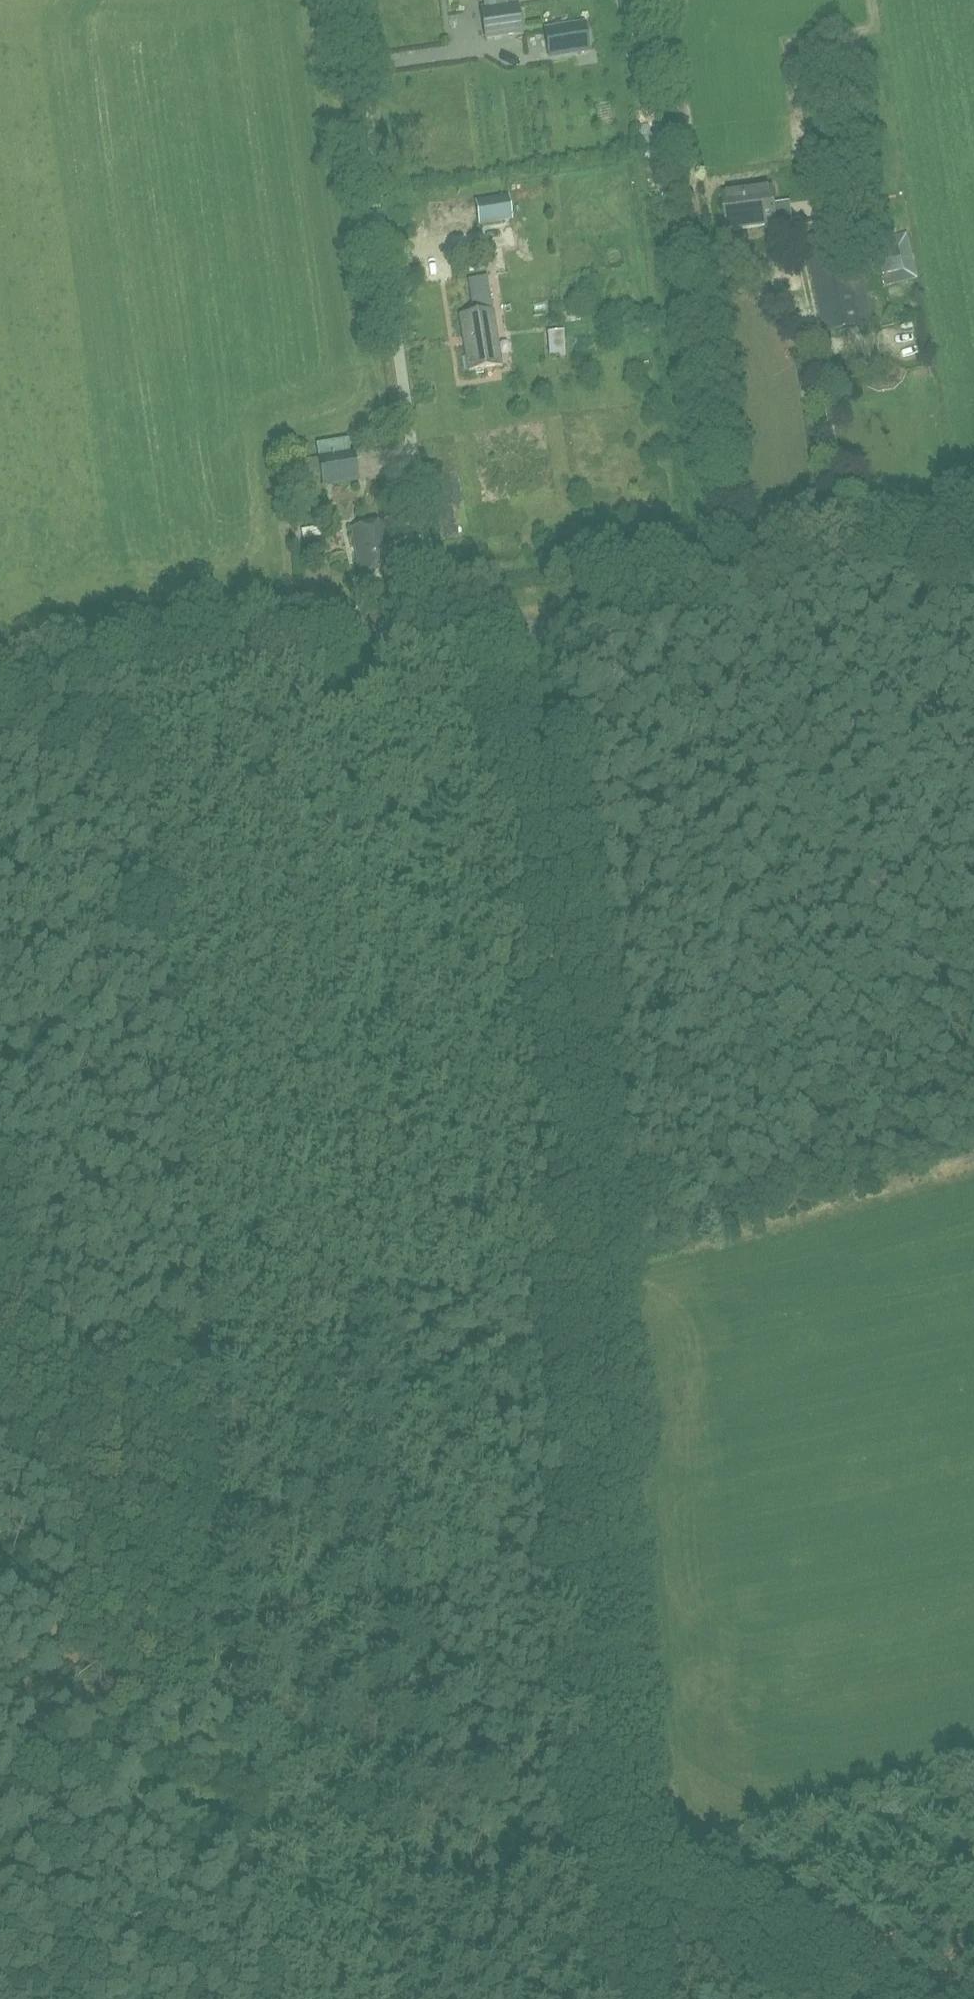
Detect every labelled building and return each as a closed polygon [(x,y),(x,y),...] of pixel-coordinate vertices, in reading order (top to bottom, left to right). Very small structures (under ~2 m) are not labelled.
[(488,9),(481,10),(485,38),(521,33),(517,5),(503,7),(502,0),(487,0),(488,9)] [(589,52),(585,25),(545,31),(549,58),(589,52)] [(431,41),(437,58),(449,53),(442,37),(431,41)] [(727,230),(776,223),(771,186),(726,192),(728,210),(724,210),(727,230)] [(508,196),(474,201),(477,222),(511,217),(508,196)] [(904,228),(876,231),(881,275),(909,271),(904,228)] [(828,331),(860,324),(873,322),(859,263),(847,265),(839,231),(807,238),(828,331)] [(460,315),(469,370),(501,365),(492,310),(460,315)] [(312,442),(344,440),(344,427),(312,429),(312,442)] [(354,453),(350,454),(318,459),(323,485),(358,479),(354,453)] [(296,513),(297,523),(317,520),(316,510),(296,513)] [(384,522),(352,527),(359,574),(391,569),(384,522)] [(323,537),(303,540),(305,553),(325,549),(323,537)]
